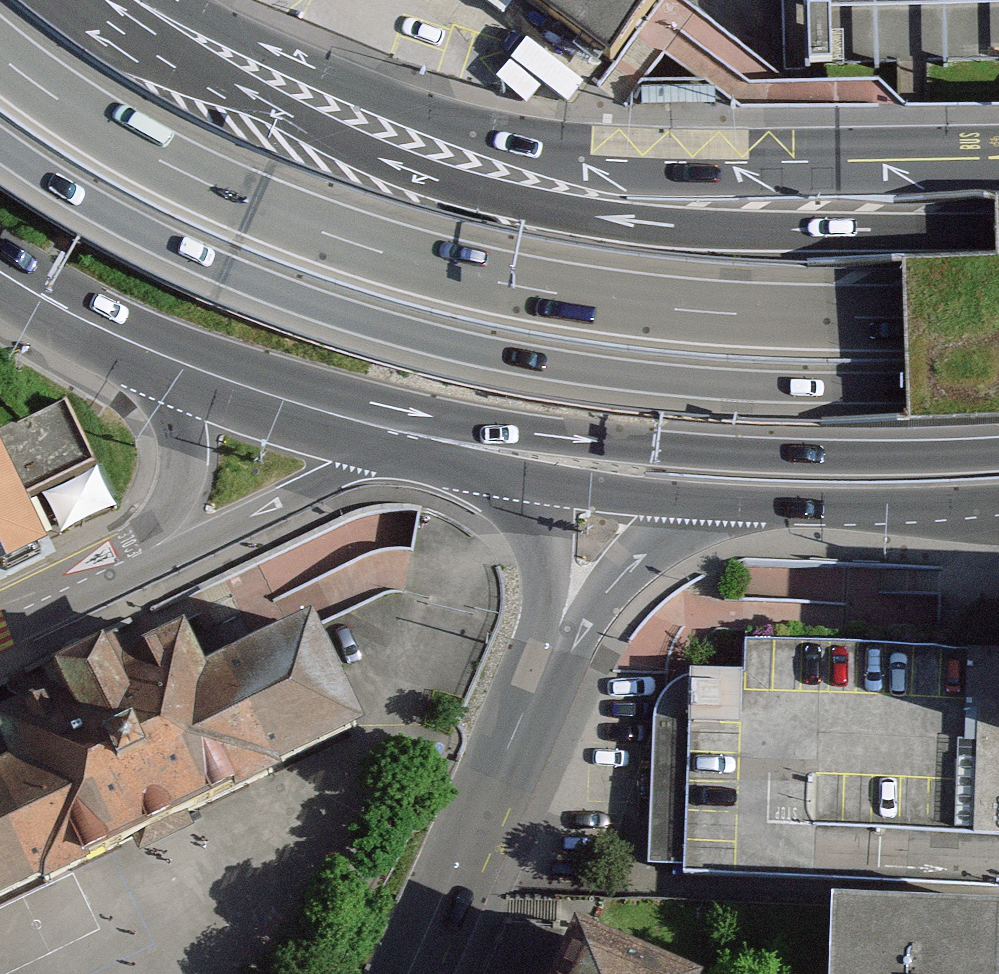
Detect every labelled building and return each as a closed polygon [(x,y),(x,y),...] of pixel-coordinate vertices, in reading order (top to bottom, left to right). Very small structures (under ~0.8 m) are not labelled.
[(608,62),(654,0),(525,0),(608,62)] [(806,68),(998,62),(998,0),(804,0),(806,68)] [(22,423),(68,523),(121,499),(75,398),(22,423)] [(0,439),(0,572),(48,551),(0,439)] [(342,720),(286,606),(183,657),(162,615),(0,695),(0,888),(342,720)] [(680,851),(985,858),(989,652),(684,646),(680,851)] [(832,908),(829,973),(998,973),(998,915),(832,908)] [(550,973),(676,973),(569,930),(550,973)]
